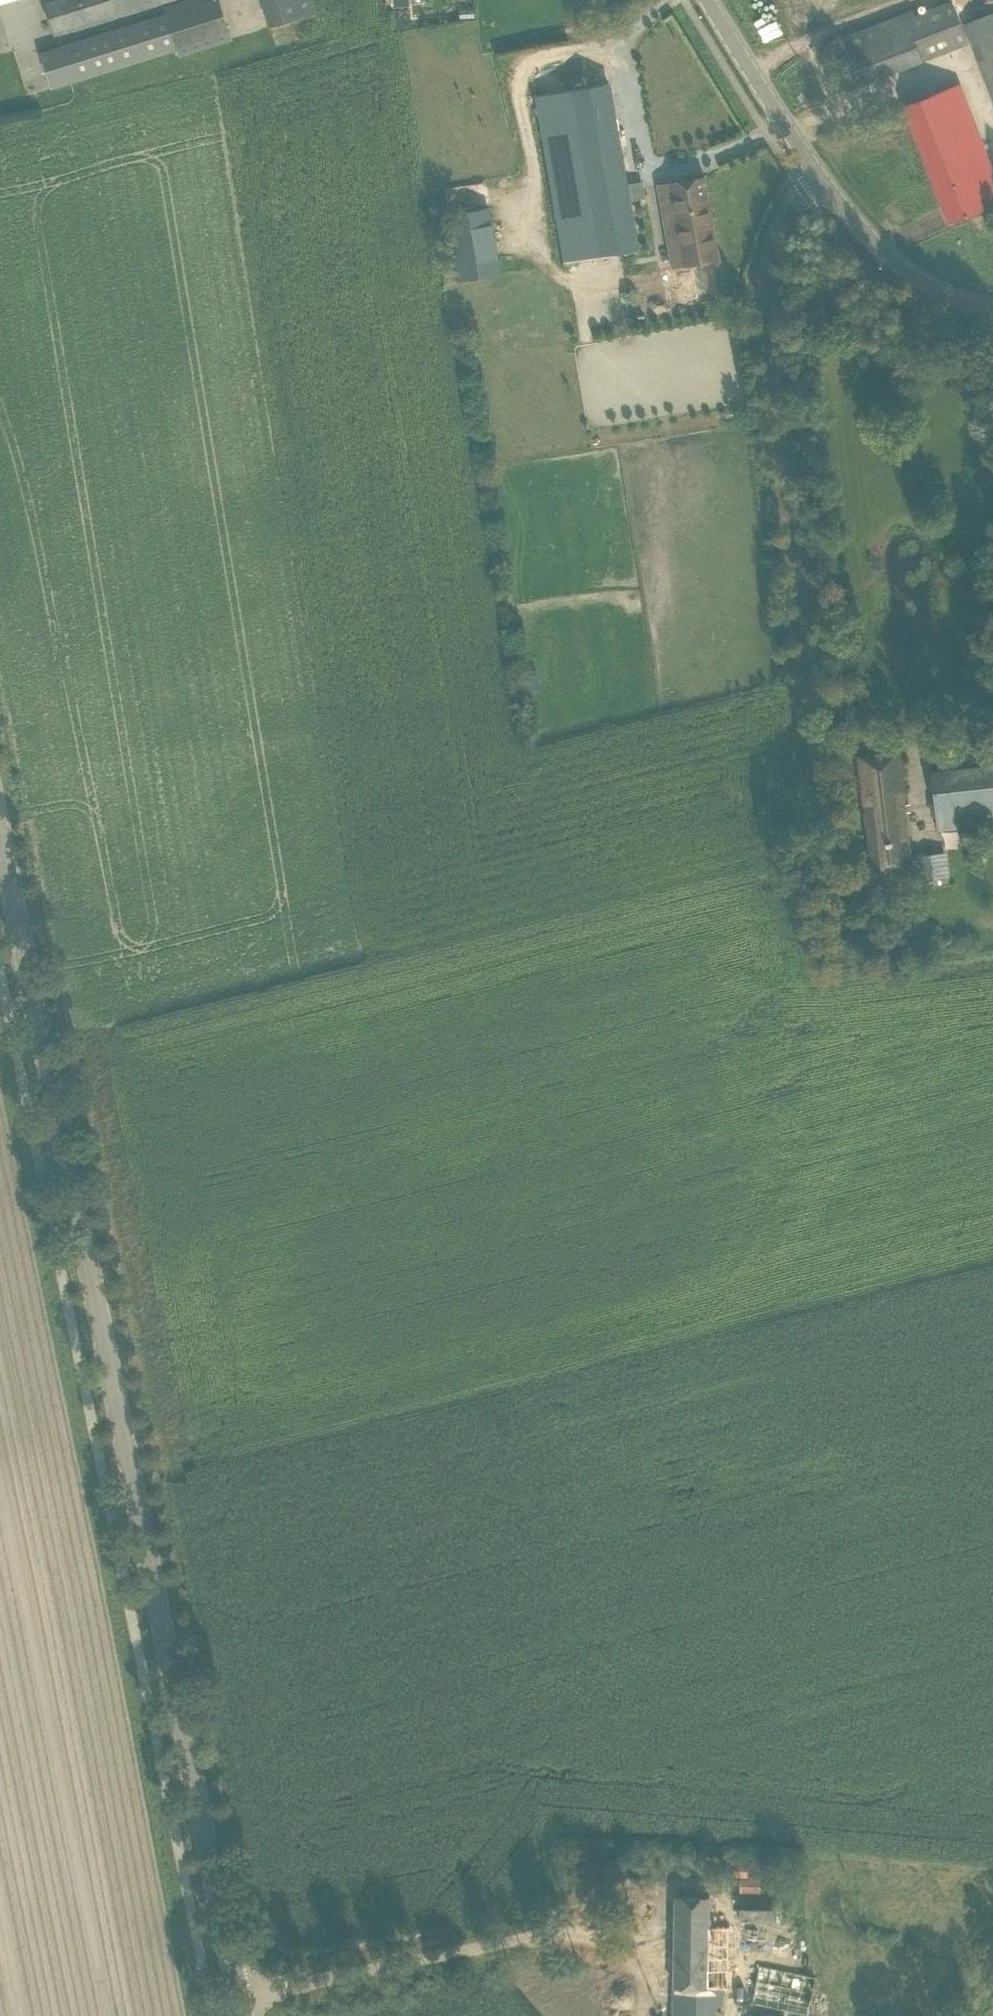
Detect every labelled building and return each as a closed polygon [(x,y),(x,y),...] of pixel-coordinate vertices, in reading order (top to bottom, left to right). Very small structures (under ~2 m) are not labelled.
[(50,88),(176,49),(178,55),(232,38),(220,0),(184,0),(163,7),(165,13),(39,52),(50,88)] [(48,18),(54,35),(167,0),(43,0),(48,18)] [(269,26),(316,11),(313,0),(261,0),(269,26)] [(830,42),(848,88),(968,42),(951,1),(907,18),(905,13),(830,42)] [(992,97),(992,12),(964,23),(992,97)] [(528,68),(533,98),(535,97),(563,262),(637,250),(603,55),(528,68)] [(950,219),(992,203),(992,180),(956,85),(905,105),(950,219)] [(658,185),(664,215),(673,266),(719,258),(704,177),(658,185)] [(448,214),(459,281),(499,274),(487,207),(448,214)] [(859,755),(872,867),(911,862),(898,751),(859,755)] [(940,827),(992,822),(992,764),(935,770),(940,827)] [(724,1873),(748,1874),(749,1857),(725,1856),(724,1873)] [(739,1891),(760,1891),(760,1878),(739,1878),(739,1891)] [(739,1894),(739,1920),(774,1920),(774,1894),(739,1894)] [(709,1896),(675,1896),(673,2015),(714,2015),(715,2004),(723,2004),(724,1943),(736,1943),(736,1928),(724,1927),(724,1926),(709,1925),(709,1916),(709,1896)] [(759,1965),(752,2003),(808,2015),(815,1977),(759,1965)] [(763,2009),(742,2008),(742,2015),(763,2015),(763,2009)]
